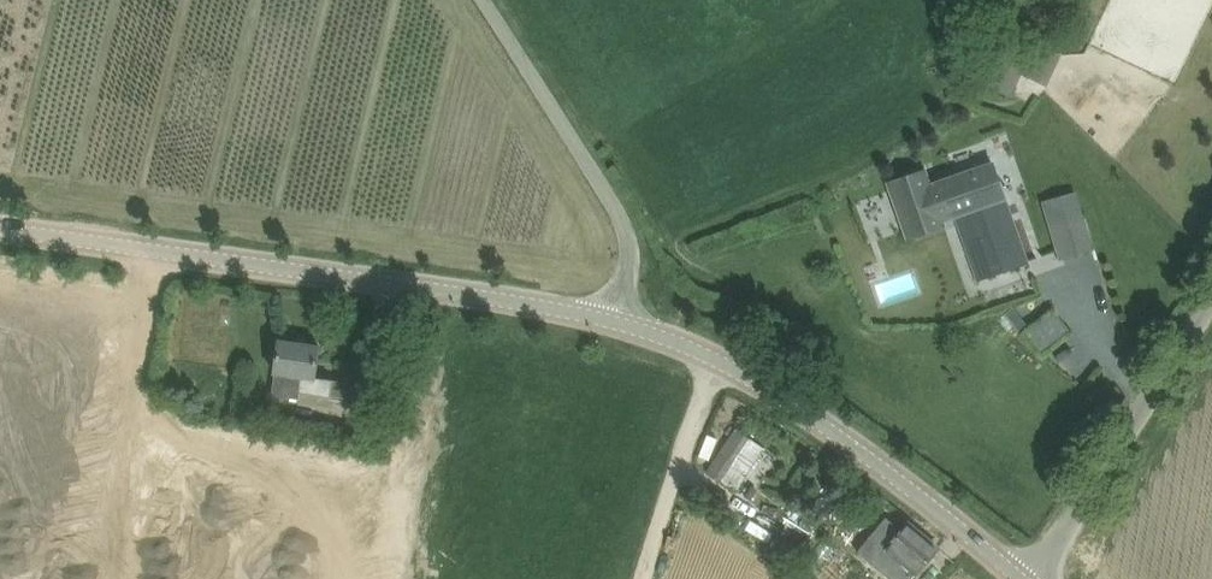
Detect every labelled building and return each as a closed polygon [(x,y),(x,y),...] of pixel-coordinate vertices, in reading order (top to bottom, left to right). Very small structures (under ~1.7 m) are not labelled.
[(1033,58),(1002,44),(984,83),(1015,97),(1033,58)] [(1028,263),(993,162),(932,183),(928,170),(889,183),(908,238),(946,225),(944,221),(958,216),(980,279),(1028,263)] [(1095,250),(1083,212),(1049,223),(1061,261),(1095,250)] [(1045,351),(1071,327),(1055,308),(1028,333),(1045,351)] [(320,345),(280,340),(272,395),(300,399),(301,393),(331,398),(333,380),(316,378),(320,345)] [(391,407),(377,404),(374,420),(387,423),(391,407)] [(738,426),(718,456),(708,472),(732,488),(743,473),(747,476),(766,448),(755,441),(757,439),(738,426)] [(231,461),(160,452),(144,578),(217,578),(231,461)] [(939,548),(909,523),(876,563),(895,578),(901,578),(907,572),(914,577),(939,548)]
